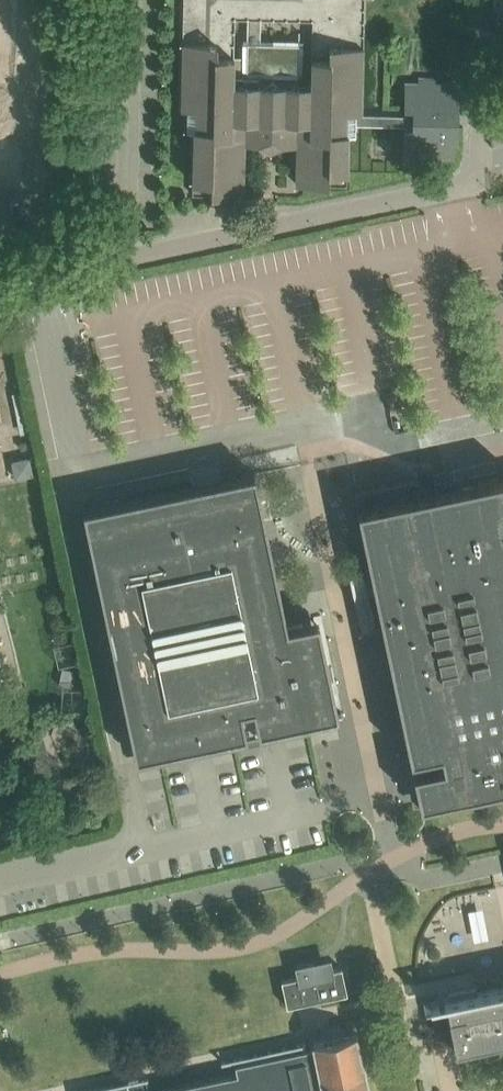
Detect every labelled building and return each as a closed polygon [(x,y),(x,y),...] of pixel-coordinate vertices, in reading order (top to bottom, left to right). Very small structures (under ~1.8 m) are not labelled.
[(182,28),(181,107),(180,117),(188,117),(188,127),(186,127),(186,128),(193,128),(192,184),(192,193),(241,194),(243,194),(244,142),(245,141),(258,142),(269,149),(271,149),(282,142),(295,143),(296,143),(295,182),(303,183),(304,183),(346,184),(348,132),(355,132),(355,124),(384,125),(405,125),(406,114),(384,114),(348,113),(348,111),(361,111),(363,32),(364,0),(183,0),(182,28)] [(494,12),(502,12),(502,0),(495,0),(494,12)] [(404,160),(404,165),(415,165),(415,161),(420,158),(421,159),(422,160),(424,160),(425,161),(427,161),(429,160),(430,160),(431,159),(432,157),(433,156),(453,157),(453,140),(456,140),(456,126),(457,114),(457,102),(462,102),(465,102),(465,84),(436,83),(436,77),(419,77),(419,82),(406,82),(405,109),(406,109),(406,114),(405,125),(405,129),(404,160)] [(26,183),(26,182),(22,182),(23,153),(24,153),(25,142),(26,142),(26,141),(0,141),(0,183),(26,183)] [(287,626),(255,474),(254,471),(82,508),(135,757),(307,721),(334,715),(334,716),(342,715),(341,710),(337,711),(318,619),(287,626)] [(354,491),(357,506),(407,741),(410,753),(410,755),(410,756),(415,755),(442,749),(443,755),(444,762),(417,768),(413,769),(413,772),(416,784),(417,787),(419,799),(420,802),(424,801),(445,797),(502,785),(502,475),(417,494),(414,478),(354,491)] [(341,966),(281,979),(286,1005),(347,992),(341,966)] [(443,998),(443,1000),(445,1000),(455,1047),(502,1036),(502,985),(443,998)] [(355,1032),(312,1041),(313,1046),(234,1063),(237,1074),(158,1090),(368,1090),(355,1032)] [(127,1082),(148,1077),(147,1076),(75,1090),(129,1090),(127,1082)]
